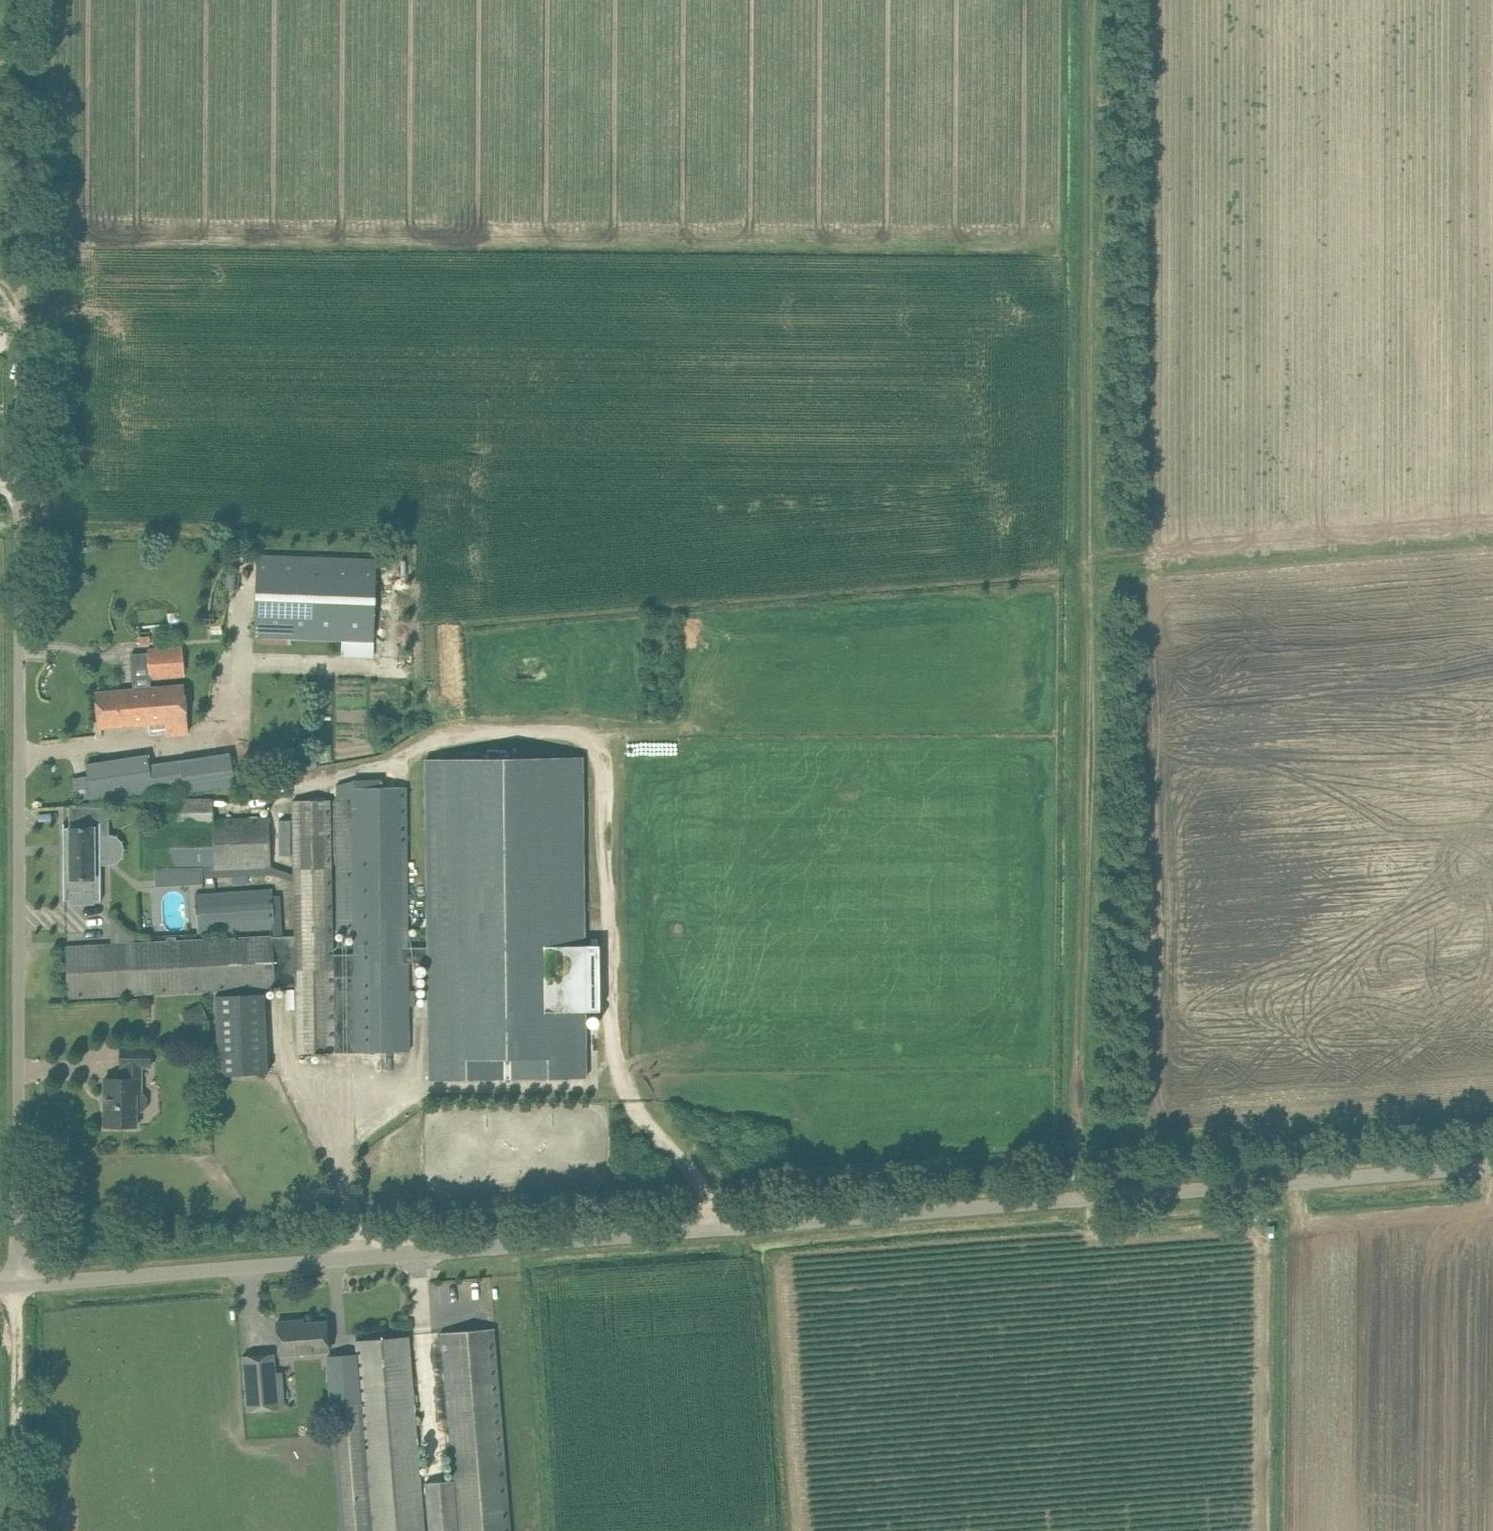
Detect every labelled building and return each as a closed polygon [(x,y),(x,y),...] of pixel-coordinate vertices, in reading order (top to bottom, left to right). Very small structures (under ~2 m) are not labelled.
[(255,637),(342,640),(342,656),(374,656),(377,557),(257,554),(255,637)] [(182,647),(148,649),(150,678),(185,675),(182,647)] [(166,721),(167,734),(187,732),(183,686),(151,688),(133,690),(96,693),(100,727),(166,721)] [(149,766),(148,756),(85,766),(88,799),(184,785),(185,792),(235,784),(230,753),(149,766)] [(428,963),(429,1079),(586,1078),(585,1010),(599,1010),(599,945),(584,945),(582,757),(426,758),(428,947),(428,963)] [(428,947),(409,947),(407,785),(352,786),(352,795),(335,795),(337,880),(337,932),(355,932),(355,954),(334,954),(334,1050),(409,1050),(409,963),(428,963),(428,947)] [(334,954),(334,913),(332,799),(292,800),(294,874),(294,881),(295,935),(283,936),(280,895),(273,895),(272,890),(196,894),(198,932),(273,928),(273,936),(86,946),(66,947),(68,997),(88,996),(275,986),(296,985),(298,1053),(334,1052),(334,1050),(334,954)] [(160,826),(144,827),(144,828),(145,828),(145,866),(145,867),(155,867),(202,866),(215,866),(215,869),(271,867),(271,866),(269,816),(213,817),(213,799),(159,800),(160,826)] [(64,823),(63,823),(64,903),(65,903),(65,902),(70,902),(70,906),(95,906),(95,902),(100,902),(100,903),(101,903),(101,865),(101,835),(110,834),(109,807),(69,807),(69,827),(65,827),(64,823)] [(290,863),(291,822),(277,822),(277,862),(290,863)] [(202,866),(155,867),(155,885),(202,883),(202,866)] [(295,1008),(294,989),(285,989),(285,1009),(295,1008)] [(216,994),(218,1074),(269,1072),(266,992),(216,994)] [(209,1018),(201,1003),(183,1012),(190,1027),(209,1018)] [(151,1067),(151,1048),(121,1048),(121,1066),(122,1078),(105,1078),(105,1126),(137,1126),(137,1111),(143,1110),(147,1107),(147,1096),(142,1093),(142,1067),(151,1067)] [(277,1322),(279,1342),(280,1354),(328,1350),(326,1321),(304,1323),(304,1319),(277,1322)] [(450,1479),(450,1481),(422,1483),(425,1530),(511,1530),(494,1329),(441,1333),(443,1353),(443,1364),(453,1478),(450,1479)] [(410,1356),(409,1336),(356,1340),(357,1355),(357,1360),(361,1403),(332,1406),(342,1530),(420,1530),(410,1356)] [(357,1355),(328,1357),(332,1406),(361,1403),(357,1360),(357,1355)] [(275,1369),(245,1371),(248,1410),(278,1408),(275,1369)]
